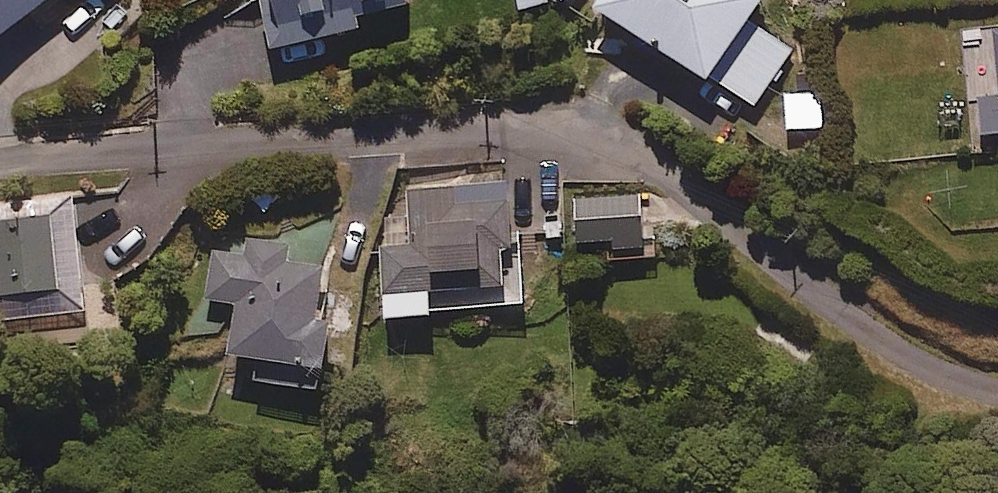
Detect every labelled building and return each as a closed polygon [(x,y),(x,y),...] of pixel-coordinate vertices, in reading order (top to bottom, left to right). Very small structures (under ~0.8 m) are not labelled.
[(43,0),(0,0),(0,33),(43,0)] [(279,44),(366,24),(363,13),(415,2),(415,0),(269,0),(279,44)] [(595,3),(710,79),(717,68),(759,96),(791,49),(748,20),(761,0),(596,0),(595,3)] [(988,29),(996,93),(972,96),(977,134),(997,132),(997,139),(997,28),(988,29)] [(512,175),(403,188),(409,242),(383,245),(390,313),(526,298),(512,175)] [(643,192),(576,200),(580,240),(613,236),(614,247),(649,243),(643,192)] [(4,319),(88,308),(73,193),(0,203),(0,319),(4,319)] [(293,239),(246,233),(244,251),(212,247),(206,294),(240,299),(233,350),(332,364),(339,315),(320,312),(327,261),(291,256),(293,239)]
